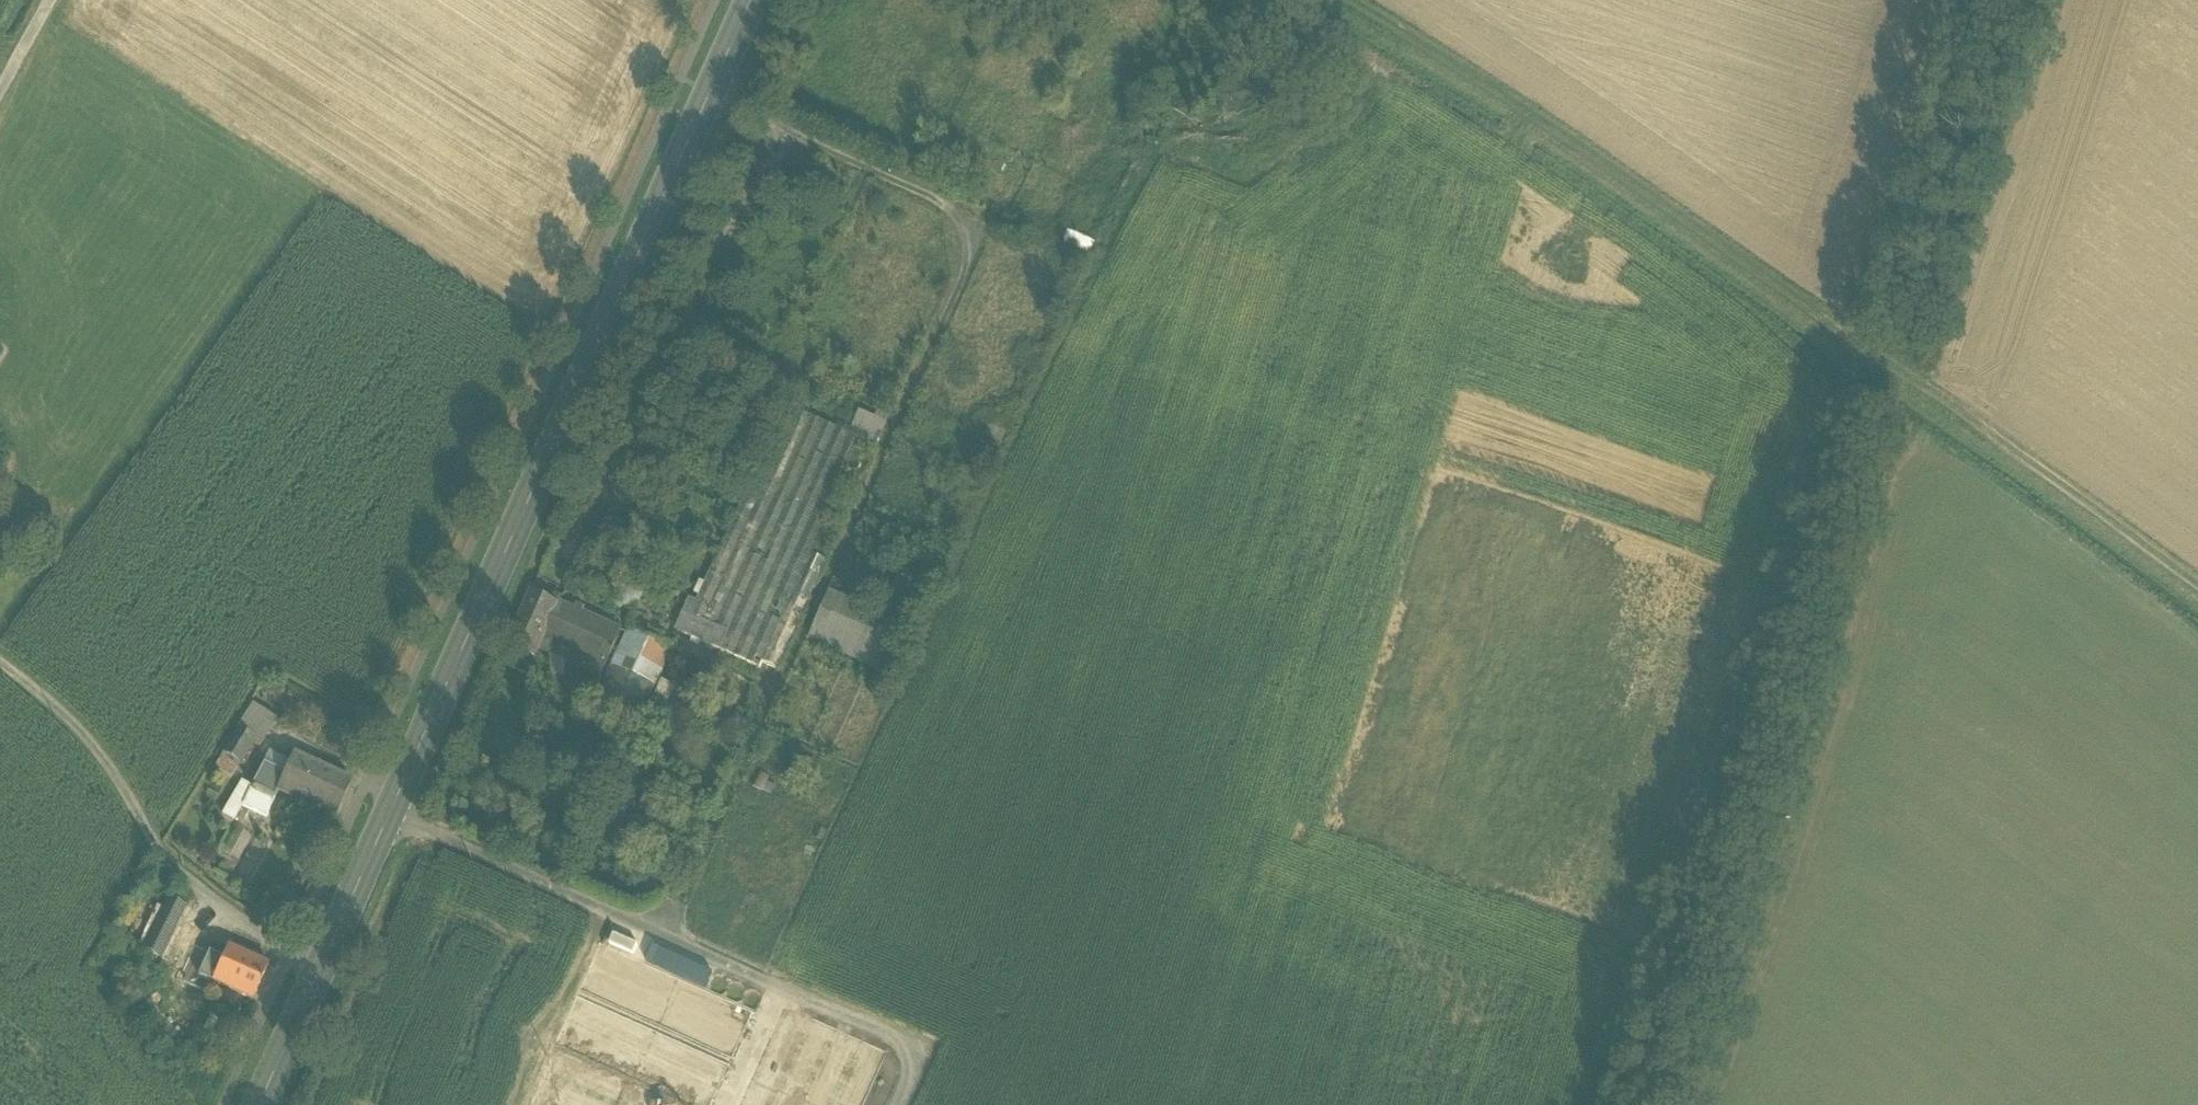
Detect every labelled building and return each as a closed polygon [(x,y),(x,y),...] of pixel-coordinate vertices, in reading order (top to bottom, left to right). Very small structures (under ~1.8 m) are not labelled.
[(683,634),(682,635),(759,669),(761,664),(809,556),(862,440),(786,407),(696,605),(683,634)] [(809,556),(761,664),(776,670),(824,563),(809,556)] [(836,589),(818,628),(886,660),(905,620),(836,589)] [(558,605),(531,594),(526,605),(552,617),(558,605)] [(692,603),(678,632),(683,634),(696,605),(692,603)] [(552,617),(526,605),(508,645),(534,657),(544,636),(552,617)] [(586,618),(558,605),(552,617),(544,636),(572,649),(573,649),(586,618)] [(586,618),(573,649),(572,649),(566,662),(598,677),(618,632),(586,618)] [(626,638),(596,703),(620,713),(657,633),(629,620),(622,636),(626,638)] [(660,634),(624,715),(636,720),(672,640),(660,634)] [(254,702),(244,718),(268,732),(277,716),(254,702)] [(268,732),(244,718),(236,731),(253,741),(259,745),(268,732)] [(253,741),(236,731),(221,754),(222,755),(238,765),(253,741)] [(238,765),(222,755),(213,770),(229,779),(238,765)] [(350,782),(291,756),(282,775),(261,766),(249,788),(251,789),(249,792),(252,794),(254,791),(273,802),(277,794),(334,819),(350,782)] [(240,783),(229,801),(240,808),(249,792),(251,789),(249,788),(240,783)] [(249,792),(240,808),(263,821),(273,802),(254,791),(252,794),(249,792)] [(232,822),(240,808),(229,801),(221,816),(232,822)] [(179,931),(156,921),(142,952),(165,962),(179,931)] [(611,934),(608,944),(633,951),(635,941),(611,934)] [(643,963),(706,992),(716,970),(653,941),(643,963)] [(268,966),(227,948),(222,959),(211,983),(251,1001),(268,966)] [(222,959),(208,953),(197,977),(211,983),(222,959)] [(729,990),(730,988),(729,985),(728,983),(726,982),(723,981),(721,982),(719,983),(717,985),(717,988),(717,990),(719,992),(721,994),(723,994),(726,994),(728,992),(729,990)] [(745,998),(746,995),(745,993),(744,991),(741,989),(739,989),(736,989),(734,991),(733,993),(732,995),(733,998),(734,1000),(737,1001),(739,1002),(742,1001),(744,1000),(745,998)] [(748,1001),(747,1003),(748,1006),(749,1008),(752,1009),(754,1010),(757,1009),(759,1008),(760,1006),(761,1003),(760,1001),(759,999),(757,997),(754,997),(752,997),(749,999),(748,1001)] [(791,1104),(864,1104),(887,1054),(827,1026),(791,1104)]
